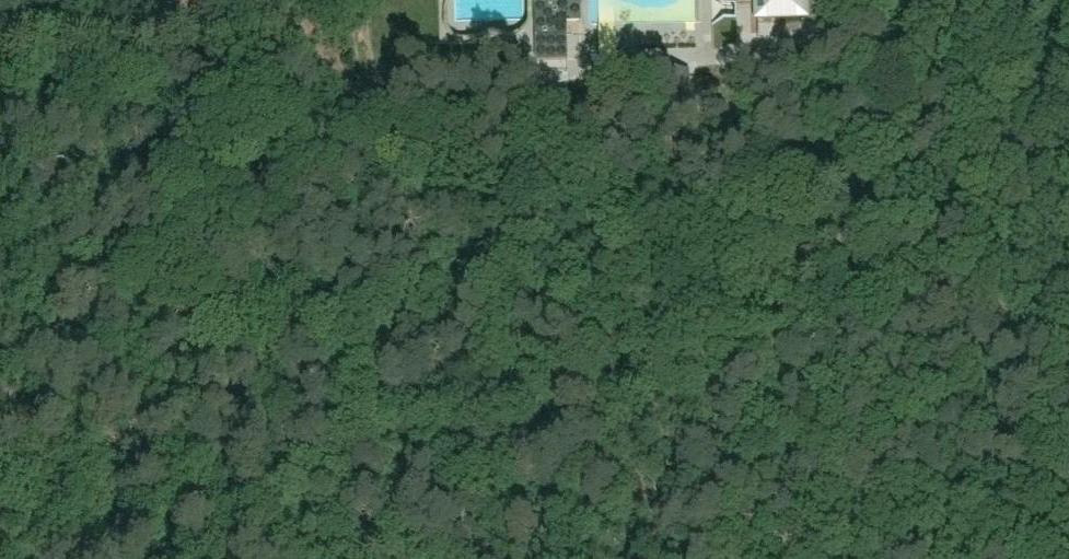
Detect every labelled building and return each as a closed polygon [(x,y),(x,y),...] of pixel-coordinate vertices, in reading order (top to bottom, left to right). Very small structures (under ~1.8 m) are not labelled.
[(758,18),(807,17),(806,0),(757,0),(758,18)] [(537,61),(568,60),(567,21),(580,21),(580,22),(581,22),(581,2),(536,3),(537,61)] [(690,73),(663,73),(664,113),(690,113),(690,73)]
